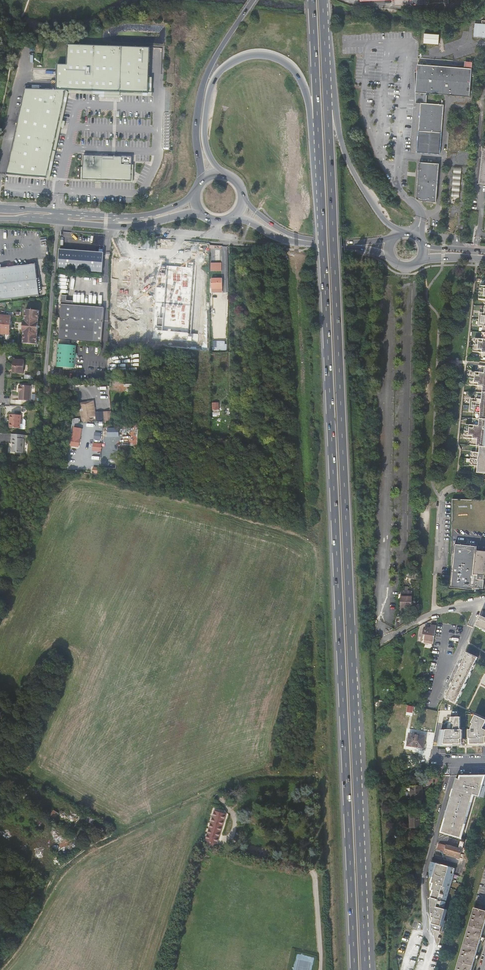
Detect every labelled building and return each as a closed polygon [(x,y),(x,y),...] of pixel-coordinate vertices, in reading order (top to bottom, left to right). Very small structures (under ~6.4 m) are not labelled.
[(482,23),(475,23),(474,37),(484,38),(484,24),(482,23)] [(424,42),(439,44),(440,34),(424,32),(424,42)] [(149,77),(150,48),(68,45),(67,64),(57,64),(56,90),(66,90),(115,92),(149,93),(149,77)] [(419,64),(418,73),(417,92),(424,93),(427,93),(470,96),(471,67),(426,64),(419,64)] [(149,93),(115,92),(66,90),(47,178),(46,180),(53,181),(54,177),(51,176),(60,133),(61,128),(64,129),(66,121),(63,121),(68,98),(69,94),(99,95),(99,98),(115,98),(120,98),(121,95),(152,97),(152,93),(152,78),(149,77),(149,93)] [(56,90),(25,89),(7,175),(47,178),(66,90),(56,90)] [(422,104),(424,102),(424,93),(417,92),(416,93),(416,104),(422,104)] [(426,102),(424,102),(422,104),(419,151),(421,151),(441,152),(444,104),(426,102)] [(132,165),(132,157),(84,155),(83,163),(83,179),(132,181),(132,165)] [(418,197),(422,199),(438,200),(440,162),(420,161),(418,197)] [(83,179),(83,163),(81,163),(81,181),(95,182),(95,184),(101,184),(101,182),(132,183),(133,183),(134,165),(132,165),(132,181),(83,179)] [(451,199),(459,199),(462,170),(454,169),(451,199)] [(75,270),(76,251),(60,250),(59,269),(75,270)] [(103,272),(104,253),(76,251),(75,270),(103,272)] [(210,263),(209,271),(222,271),(222,263),(210,263)] [(0,267),(0,299),(39,295),(36,264),(0,267)] [(152,338),(191,341),(192,336),(188,336),(194,264),(187,264),(187,267),(158,265),(152,338)] [(222,279),(211,279),(211,289),(222,289),(222,279)] [(67,296),(62,295),(59,339),(100,342),(103,308),(73,306),(73,301),(67,301),(67,296)] [(30,343),(32,309),(26,309),(25,320),(23,320),(22,331),(24,331),(23,342),(30,343)] [(37,344),(40,310),(32,309),(30,343),(37,344)] [(480,312),(479,326),(484,326),(482,339),(475,338),(474,352),(481,352),(480,362),(484,362),(484,313),(480,312)] [(0,314),(0,333),(10,334),(10,326),(12,327),(12,322),(11,322),(11,315),(0,314)] [(76,345),(58,344),(56,366),(74,368),(76,345)] [(25,359),(14,358),(14,363),(14,368),(13,372),(24,372),(25,359)] [(479,366),(478,372),(471,371),(470,384),(477,385),(476,399),(471,399),(469,412),(474,412),(473,425),(466,425),(464,438),(471,439),(470,445),(477,446),(476,452),(471,452),(470,465),(475,466),(474,472),(484,473),(484,366),(479,366)] [(22,385),(10,384),(10,389),(11,389),(10,399),(21,399),(22,385)] [(112,410),(96,411),(95,401),(80,402),(81,422),(112,420),(112,410)] [(12,419),(12,414),(1,413),(1,426),(12,427),(15,428),(16,427),(16,421),(15,420),(12,420),(12,419)] [(73,426),(71,446),(80,447),(82,428),(73,426)] [(15,434),(4,433),(3,437),(4,437),(3,451),(13,452),(15,437),(15,434)] [(93,451),(102,451),(102,442),(93,441),(93,451)] [(477,578),(478,575),(484,576),(484,552),(476,551),(476,547),(454,545),(451,577),(483,583),(484,579),(477,578)] [(412,592),(401,591),(400,610),(406,610),(407,608),(412,608),(412,592)] [(476,626),(484,630),(484,618),(481,616),(476,626)] [(429,638),(429,641),(434,641),(437,624),(432,623),(432,627),(427,626),(426,628),(424,628),(424,632),(426,632),(425,638),(429,638)] [(468,652),(446,698),(456,703),(478,657),(468,652)] [(453,714),(450,724),(442,726),(440,746),(484,748),(484,719),(473,714),(467,728),(464,727),(465,712),(453,714)] [(418,734),(410,732),(408,745),(415,746),(416,740),(418,734)] [(416,740),(415,746),(424,747),(426,735),(418,734),(416,740)] [(461,838),(473,794),(484,797),(484,794),(484,774),(460,774),(460,777),(457,777),(454,788),(453,788),(453,791),(444,822),(441,832),(461,838)] [(412,787),(412,801),(423,801),(423,787),(412,787)] [(207,837),(217,839),(219,835),(214,834),(219,818),(221,819),(224,809),(216,807),(207,837)] [(410,813),(410,829),(420,829),(420,813),(410,813)] [(447,854),(460,858),(465,842),(461,841),(459,848),(447,844),(447,845),(439,843),(438,850),(445,852),(447,852),(447,854)] [(440,931),(444,932),(447,921),(446,920),(449,910),(445,908),(455,874),(454,873),(455,868),(436,862),(436,869),(430,869),(432,912),(433,913),(432,916),(434,917),(432,923),(433,929),(440,931)] [(475,908),(457,969),(473,969),(484,927),(484,911),(475,908)] [(440,931),(433,929),(436,944),(440,945),(442,938),(438,937),(440,931)]
